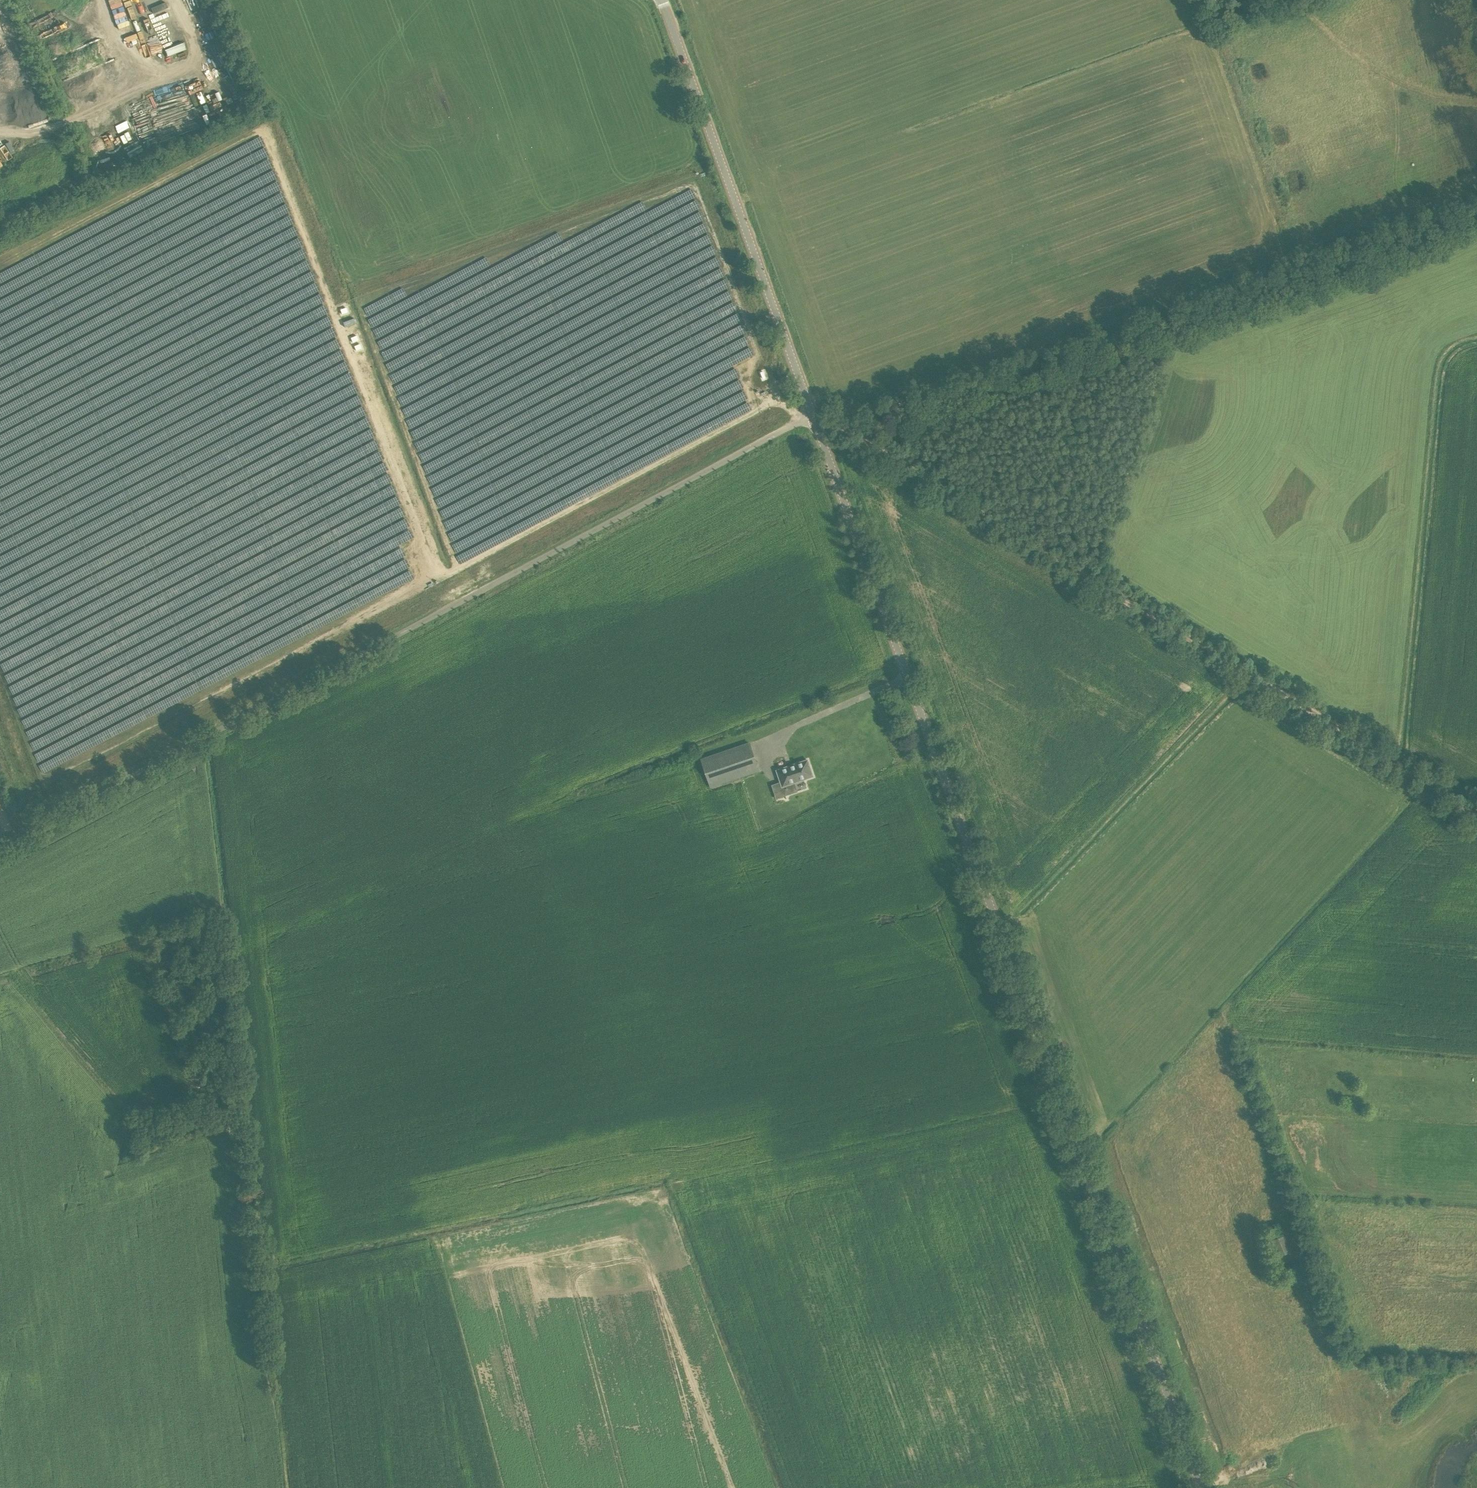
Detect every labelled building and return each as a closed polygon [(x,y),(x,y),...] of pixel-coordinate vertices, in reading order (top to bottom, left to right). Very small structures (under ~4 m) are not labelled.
[(150,8),(148,0),(134,0),(137,11),(150,8)] [(187,3),(191,8),(198,3),(195,0),(191,0),(187,3)] [(205,18),(211,28),(219,23),(213,13),(205,18)] [(163,25),(176,20),(174,14),(161,19),(163,25)] [(176,21),(165,25),(167,30),(178,26),(176,21)] [(196,48),(215,39),(210,29),(177,44),(182,56),(196,50),(196,48)] [(81,43),(93,36),(90,30),(78,38),(81,43)] [(171,37),(159,41),(161,46),(173,43),(171,37)] [(763,382),(769,380),(764,368),(759,371),(763,382)] [(712,784),(760,769),(751,741),(703,756),(712,784)] [(783,786),(815,776),(809,759),(778,769),(783,786)] [(1278,1255),(1285,1252),(1291,1249),(1286,1236),(1273,1241),(1278,1255)]
